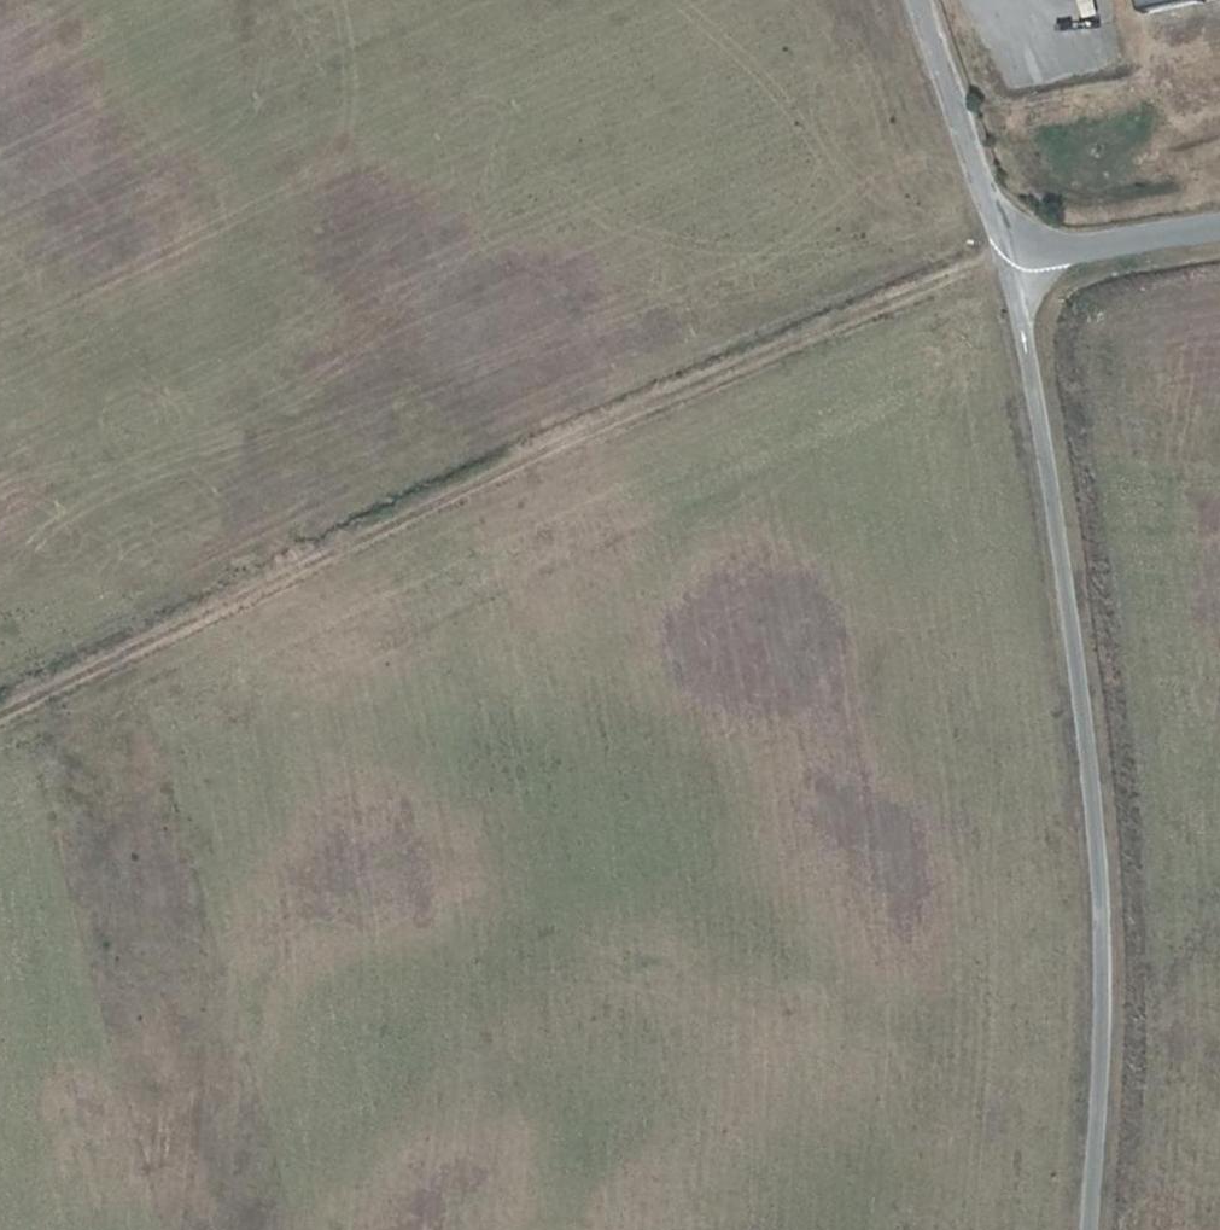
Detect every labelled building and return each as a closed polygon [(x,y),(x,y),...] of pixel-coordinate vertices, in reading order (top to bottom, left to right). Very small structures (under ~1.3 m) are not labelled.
[(1144,11),(1193,0),(1142,0),(1144,11)]
